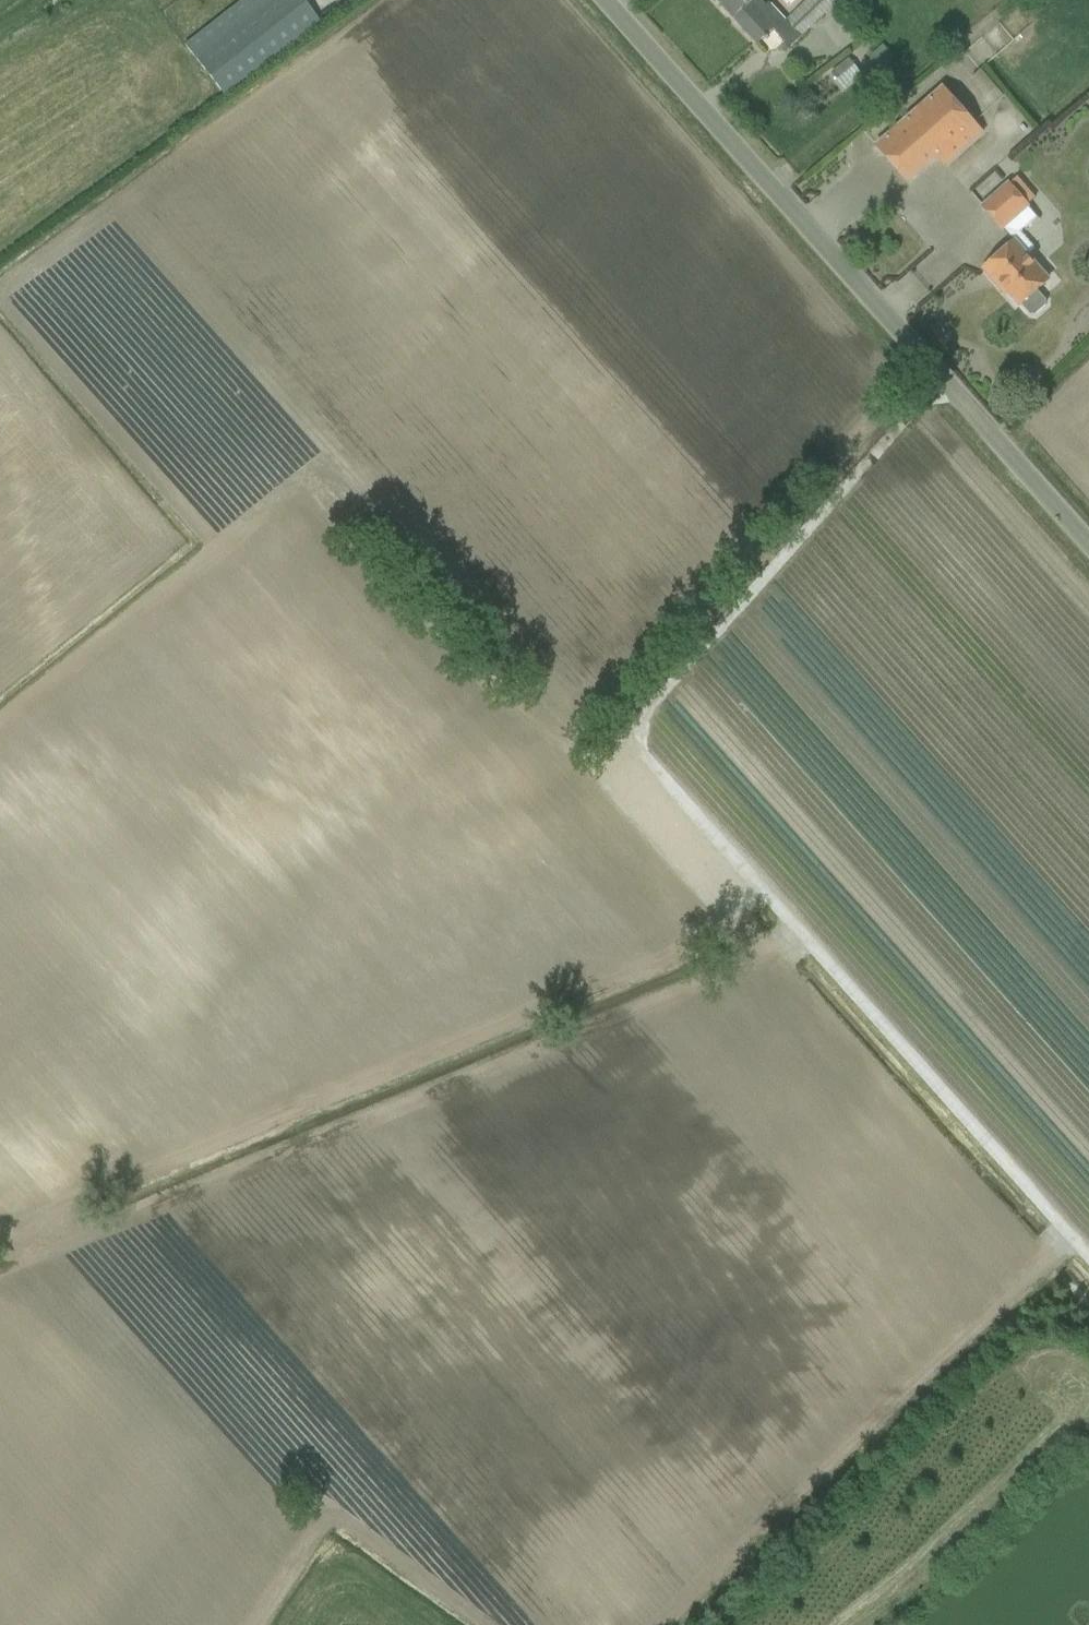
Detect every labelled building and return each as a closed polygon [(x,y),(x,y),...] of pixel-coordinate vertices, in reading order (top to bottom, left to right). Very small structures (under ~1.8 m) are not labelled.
[(183,45),(224,96),(318,21),(302,0),(241,0),(237,3),(183,45)] [(733,19),(754,0),(716,0),(733,19)] [(807,33),(838,4),(834,0),(809,0),(809,1),(785,23),(769,5),(768,7),(761,0),(754,0),(733,19),(757,44),(765,37),(766,39),(768,37),(766,36),(773,29),(790,48),(807,33)] [(882,45),(871,54),(881,66),(892,56),(882,45)] [(850,61),(832,75),(843,88),(860,74),(850,61)] [(945,166),(962,152),(982,133),(942,88),(892,132),(876,146),(908,183),(938,157),(945,166)] [(810,100),(798,109),(805,118),(817,109),(810,100)] [(1003,230),(1019,215),(1028,208),(1008,184),(999,192),(982,207),(1003,230)] [(1014,242),(1014,243),(984,269),(997,284),(999,281),(1020,305),(1021,305),(1030,315),(1035,315),(1046,306),(1046,301),(1037,291),(1048,281),(1014,242)]
